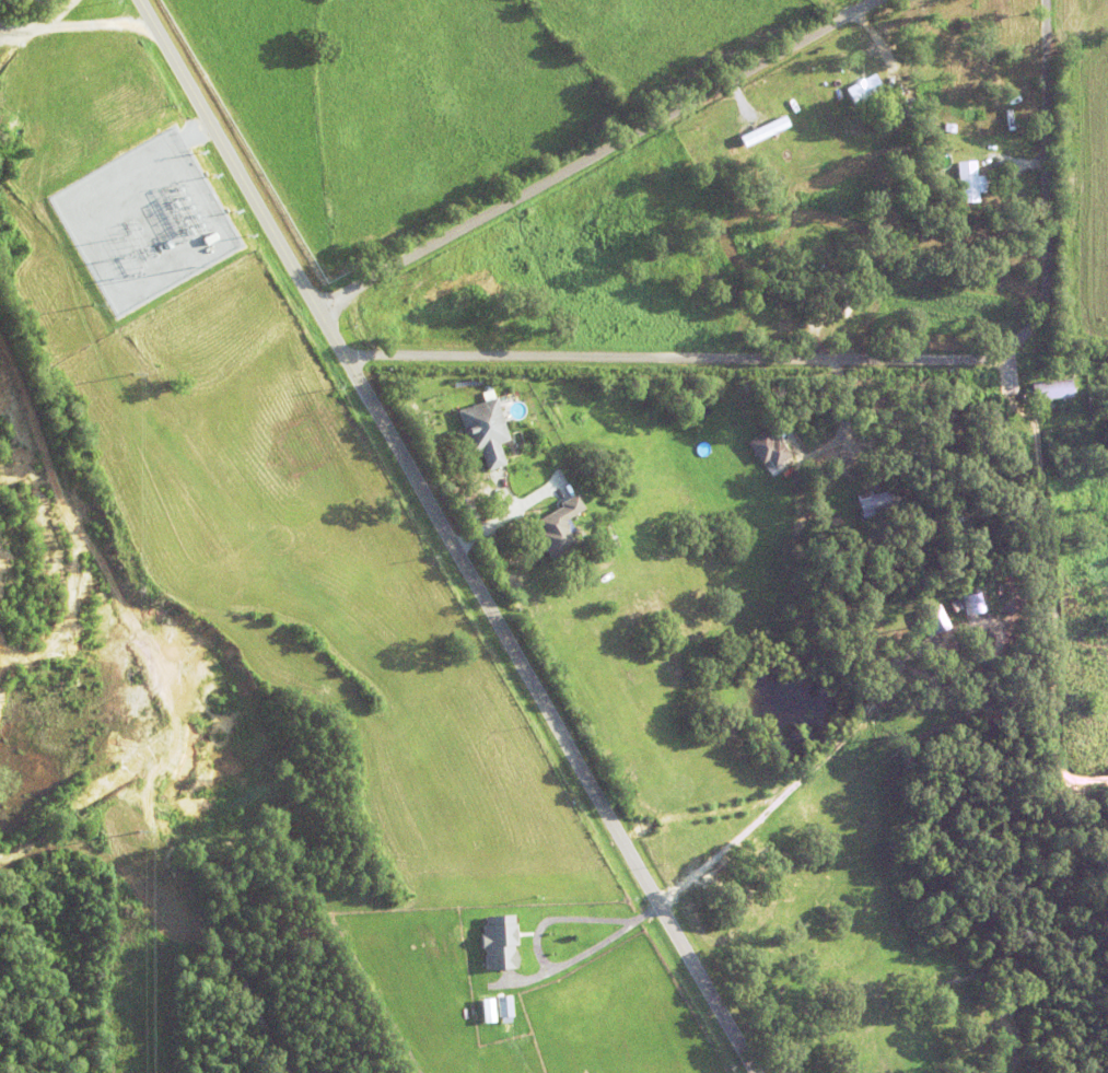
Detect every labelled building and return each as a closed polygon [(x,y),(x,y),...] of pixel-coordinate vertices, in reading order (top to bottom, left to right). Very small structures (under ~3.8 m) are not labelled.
[(957,20),(969,20),(969,30),(957,30),(957,20)] [(878,71),(885,68),(893,85),(886,88),(878,71)] [(847,88),(874,72),(884,89),(856,104),(847,88)] [(737,132),(741,143),(788,128),(785,117),(737,132)] [(10,148),(0,135),(0,124),(14,144),(10,148)] [(958,161),(977,159),(979,199),(960,200),(958,161)] [(1031,381),(1072,377),(1074,396),(1033,399),(1031,381)] [(1088,395),(1097,394),(1097,409),(1088,409),(1088,395)] [(488,469),(481,450),(473,453),(457,408),(494,395),(509,439),(499,442),(506,463),(488,469)] [(1060,409),(1069,409),(1069,418),(1060,418),(1060,409)] [(753,432),(748,427),(747,428),(743,420),(745,419),(742,415),(747,411),(758,429),(753,432)] [(443,415),(450,412),(455,432),(447,433),(443,415)] [(748,442),(766,430),(780,451),(762,463),(748,442)] [(887,490),(891,504),(873,510),(874,513),(862,516),(855,494),(872,490),(873,494),(887,490)] [(537,535),(544,530),(537,521),(562,504),(561,502),(576,492),(585,506),(565,520),(570,525),(567,527),(578,543),(552,559),(537,535)] [(603,550),(603,557),(583,558),(583,550),(588,550),(588,549),(598,548),(598,550),(603,550)] [(918,614),(938,603),(949,625),(929,635),(918,614)] [(957,634),(956,631),(954,632),(952,626),(954,625),(950,616),(956,614),(963,632),(957,634)] [(506,882),(509,888),(490,891),(489,886),(490,885),(489,883),(499,880),(499,884),(506,882)] [(889,907),(897,902),(900,909),(894,913),(889,907)] [(515,949),(517,949),(518,967),(487,969),(486,947),(482,948),(481,933),(485,933),(483,924),(488,924),(487,915),(515,913),(516,922),(517,922),(518,944),(515,944),(515,949)] [(496,1017),(511,1016),(510,995),(495,996),(496,1017)] [(480,1022),(492,1022),(491,998),(479,998),(480,1022)]
